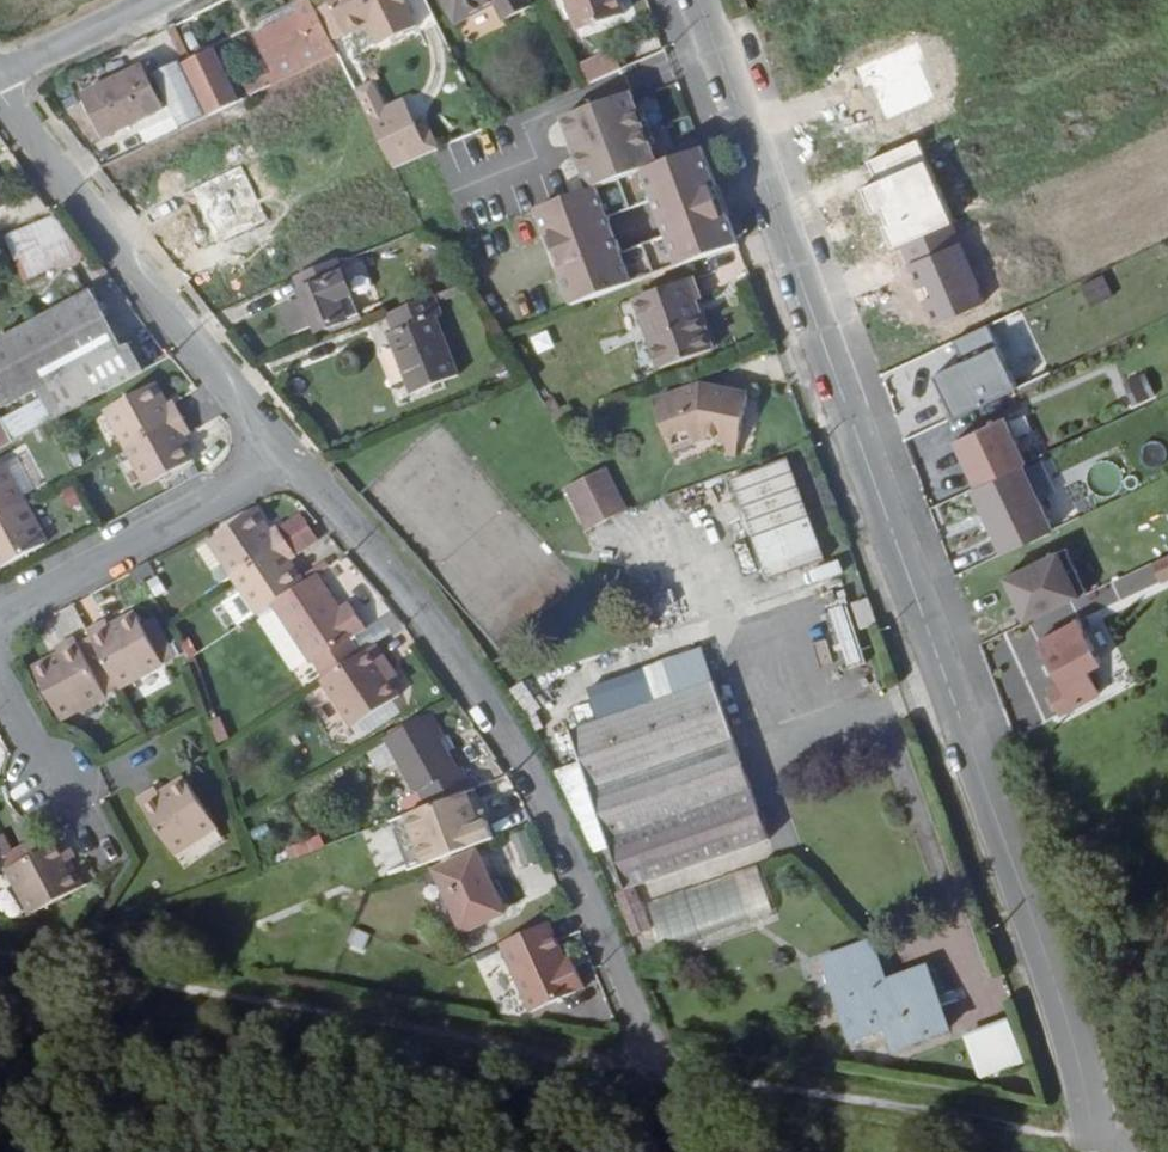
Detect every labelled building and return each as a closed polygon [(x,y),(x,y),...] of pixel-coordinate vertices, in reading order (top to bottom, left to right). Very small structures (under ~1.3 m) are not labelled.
[(338,44),(316,0),(284,0),(265,10),(269,17),(257,24),(283,73),(338,44)] [(322,5),(335,30),(368,14),(378,34),(416,16),(408,0),(333,0),(322,5)] [(455,10),(473,0),(450,0),(455,10)] [(583,11),(616,0),(578,0),(583,11)] [(585,71),(622,53),(614,35),(576,53),(585,71)] [(187,56),(212,108),(239,95),(214,43),(187,56)] [(160,70),(185,122),(212,108),(187,56),(160,70)] [(146,59),(90,88),(110,128),(167,100),(146,59)] [(590,174),(656,147),(629,76),(562,103),(590,174)] [(368,110),(392,162),(428,145),(405,93),(368,110)] [(657,198),(717,174),(701,130),(656,147),(590,174),(536,195),(548,227),(576,216),(575,212),(607,200),(608,202),(653,186),(657,198)] [(238,135),(194,158),(228,224),(237,220),(250,243),(293,221),(281,197),(273,201),(238,135)] [(717,174),(657,198),(665,218),(724,194),(717,174)] [(17,204),(0,175),(0,214),(17,204)] [(572,291),(736,228),(724,194),(665,218),(666,222),(621,238),(616,226),(556,249),(572,291)] [(548,227),(556,249),(616,226),(608,202),(607,200),(575,212),(576,216),(548,227)] [(72,218),(14,240),(32,285),(91,262),(76,222),(72,218)] [(338,257),(295,275),(301,288),(282,296),(293,321),(311,314),(318,330),(349,318),(340,299),(353,292),(338,257)] [(678,265),(625,286),(651,353),(699,334),(682,289),(687,287),(678,265)] [(57,413),(148,365),(131,332),(119,337),(90,283),(0,328),(0,365),(4,375),(0,377),(0,392),(3,397),(39,380),(46,393),(57,413)] [(423,289),(379,307),(385,321),(373,326),(398,385),(454,362),(423,289)] [(933,370),(949,410),(1046,370),(1021,309),(950,337),(959,359),(933,370)] [(532,353),(550,344),(542,327),(524,336),(532,353)] [(1134,406),(1156,396),(1145,371),(1123,380),(1134,406)] [(695,375),(656,390),(670,427),(701,415),(735,422),(742,384),(695,375)] [(145,377),(98,403),(144,487),(190,462),(176,436),(186,430),(168,398),(158,404),(145,377)] [(57,413),(46,393),(5,414),(1,407),(0,407),(0,443),(57,413)] [(958,434),(981,480),(1026,459),(1028,457),(1007,411),(958,434)] [(820,541),(783,439),(729,458),(767,560),(820,541)] [(22,449),(7,456),(21,480),(35,472),(22,449)] [(577,463),(600,504),(619,496),(595,453),(577,463)] [(0,460),(0,551),(5,560),(51,535),(21,480),(7,456),(0,460)] [(976,482),(1007,547),(1056,523),(1026,459),(981,480),(976,482)] [(580,515),(600,504),(577,463),(558,474),(580,515)] [(281,590),(312,569),(301,550),(309,545),(298,528),(289,514),(280,520),(265,498),(222,527),(239,551),(254,574),(270,598),(281,590)] [(298,528),(320,516),(309,501),(289,514),(298,528)] [(298,528),(309,545),(331,530),(320,516),(298,528)] [(224,563),(239,551),(222,527),(207,537),(224,563)] [(1008,572),(1029,616),(1091,586),(1069,542),(1008,572)] [(1156,555),(1165,574),(1167,572),(1167,549),(1156,555)] [(157,552),(134,564),(139,574),(163,562),(157,552)] [(336,665),(369,645),(357,627),(376,614),(360,590),(349,599),(342,588),(343,587),(326,560),(312,569),(281,590),(321,650),(325,648),(336,665)] [(812,580),(840,575),(838,562),(810,568),(812,580)] [(250,611),(270,598),(254,574),(233,588),(250,611)] [(856,610),(874,604),(865,579),(848,585),(856,610)] [(649,605),(658,630),(686,621),(677,595),(649,605)] [(112,607),(94,618),(98,625),(127,673),(171,647),(148,610),(142,599),(116,615),(112,607)] [(160,603),(148,610),(171,647),(182,640),(160,603)] [(829,611),(848,668),(864,663),(845,605),(829,611)] [(1053,688),(1064,713),(1106,693),(1095,669),(1108,662),(1086,614),(1044,634),(1067,681),(1053,688)] [(66,645),(40,660),(68,708),(112,682),(98,656),(85,633),(80,625),(61,637),(66,645)] [(85,633),(112,682),(127,673),(98,625),(85,633)] [(398,653),(386,634),(369,645),(336,665),(331,668),(359,716),(408,686),(397,668),(390,659),(398,653)] [(404,663),(398,653),(390,659),(397,668),(404,663)] [(624,869),(617,871),(634,917),(654,910),(636,865),(764,817),(708,663),(568,714),(624,869)] [(434,802),(469,789),(475,787),(463,766),(458,769),(440,737),(443,736),(430,713),(382,738),(412,793),(418,790),(426,805),(434,802)] [(160,774),(142,786),(161,815),(177,841),(220,813),(190,767),(165,783),(160,774)] [(423,862),(495,836),(489,817),(480,820),(469,789),(434,802),(426,805),(405,812),(423,862)] [(377,872),(404,863),(391,825),(364,835),(377,872)] [(17,845),(6,826),(0,829),(0,854),(17,845)] [(526,829),(494,846),(508,874),(541,857),(526,829)] [(75,831),(20,865),(46,909),(94,880),(78,855),(86,850),(75,831)] [(474,851),(430,867),(453,930),(496,914),(474,851)] [(695,932),(683,899),(651,912),(663,944),(695,932)] [(564,960),(548,920),(500,941),(523,998),(577,976),(569,958),(564,960)] [(871,932),(824,949),(853,1029),(888,1017),(896,1037),(948,1017),(938,993),(928,997),(914,962),(886,973),(871,932)] [(961,1034),(977,1078),(1023,1061),(1006,1017),(961,1034)]
